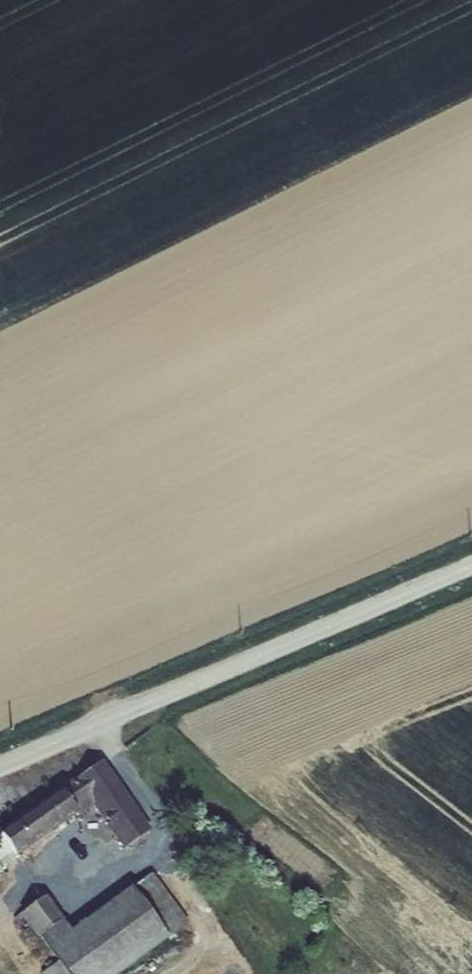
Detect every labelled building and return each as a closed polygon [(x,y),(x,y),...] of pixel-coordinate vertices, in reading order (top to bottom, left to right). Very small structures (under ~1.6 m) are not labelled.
[(104,760),(75,779),(74,778),(63,786),(65,789),(2,833),(18,855),(80,812),(81,814),(94,805),(125,849),(151,830),(104,760)] [(2,833),(0,835),(0,862),(3,866),(18,855),(2,833)] [(41,936),(59,961),(68,973),(119,973),(171,937),(170,936),(190,921),(153,872),(134,886),(133,885),(73,929),(47,894),(22,914),(38,938),(41,936)] [(38,938),(22,914),(15,918),(31,942),(38,938)] [(59,961),(42,973),(68,973),(59,961)]
